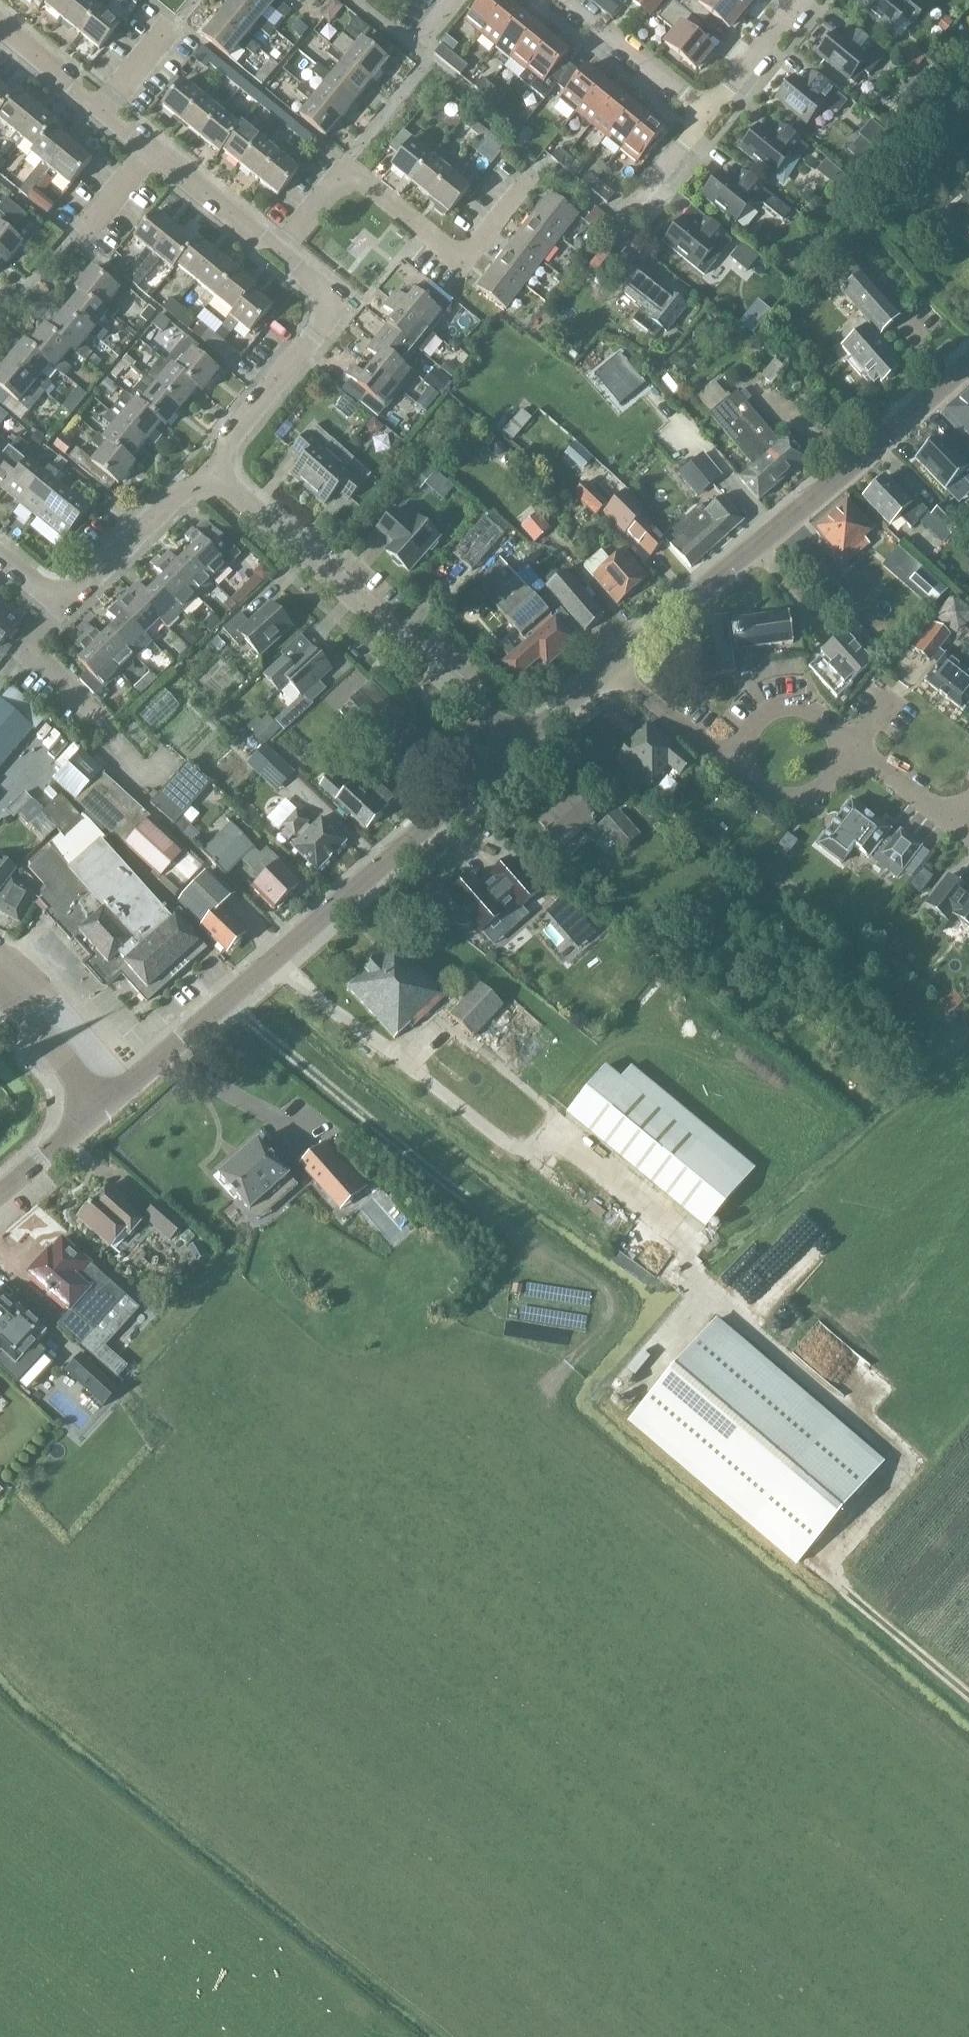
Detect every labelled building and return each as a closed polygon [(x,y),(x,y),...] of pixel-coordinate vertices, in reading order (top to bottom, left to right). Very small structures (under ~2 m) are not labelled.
[(41,8),(44,5),(48,0),(31,0),(41,8)] [(79,0),(48,0),(44,5),(62,21),(79,0)] [(102,11),(89,0),(79,0),(62,21),(81,36),(102,11)] [(234,1),(259,22),(261,19),(274,30),(282,20),(284,21),(290,13),(276,1),(274,4),(270,0),(235,0),(234,1)] [(507,4),(506,2),(507,1),(506,0),(485,0),(483,2),(482,0),(474,10),(476,11),(467,21),(482,34),(507,4)] [(650,16),(663,0),(631,0),(650,16)] [(695,36),(704,25),(681,6),(674,0),(673,0),(658,18),(675,33),(665,45),(673,52),(670,55),(679,62),(682,59),(696,71),(698,69),(701,71),(713,56),(710,54),(713,50),(695,36)] [(681,6),(704,25),(711,16),(730,30),(733,27),(736,29),(746,16),(727,0),(686,0),(681,6)] [(746,16),(757,3),(754,1),(754,0),(727,0),(746,16)] [(858,6),(891,33),(905,16),(914,24),(927,8),(916,0),(863,0),(858,6)] [(274,30),(261,19),(259,22),(234,1),(219,19),(245,40),(246,39),(254,28),(268,40),(275,31),(274,30)] [(335,3),(329,10),(334,14),(339,13),(343,9),(335,3)] [(498,46),(522,16),(507,4),(482,34),(498,46)] [(946,23),(956,12),(948,4),(937,15),(946,23)] [(102,11),(81,36),(100,51),(120,26),(102,11)] [(513,59),(538,29),(522,16),(498,46),(513,59)] [(260,50),(246,39),(245,40),(219,19),(203,39),(229,59),(239,47),(254,58),(260,50)] [(388,64),(361,43),(363,41),(372,31),(357,19),(348,29),(349,30),(343,37),(334,48),(348,59),(346,61),(373,83),(388,64)] [(528,72),(553,41),(538,29),(513,59),(528,72)] [(824,48),(818,55),(854,84),(865,71),(869,74),(885,55),(874,47),(855,32),(852,36),(853,42),(847,43),(836,34),(834,36),(830,33),(820,45),(824,48)] [(920,38),(909,49),(917,58),(929,47),(920,38)] [(528,72),(521,81),(545,101),(557,86),(573,67),(563,60),(568,54),(565,51),(567,50),(555,40),(554,42),(553,41),(528,72)] [(435,55),(453,70),(460,61),(443,46),(435,55)] [(346,61),(348,59),(334,48),(328,56),(342,67),(333,78),(331,80),(358,101),(373,83),(346,61)] [(920,87),(940,66),(930,56),(910,78),(920,87)] [(215,59),(210,65),(222,76),(228,69),(229,68),(217,57),(215,59)] [(264,86),(279,66),(270,59),(255,80),(264,86)] [(469,68),(460,61),(453,70),(461,77),(469,68)] [(331,80),(333,78),(319,67),(312,75),(326,86),(317,97),(316,99),(342,120),(358,101),(331,80)] [(577,112),(602,82),(601,81),(603,79),(591,70),(590,71),(587,69),(582,75),(573,67),(557,86),(567,93),(562,99),(577,112)] [(246,84),(228,69),(222,76),(240,91),(246,84)] [(794,78),(777,99),(807,125),(812,120),(815,118),(820,112),(821,108),(825,104),(837,114),(847,103),(822,82),(811,73),(802,84),(794,78)] [(475,89),(483,95),(490,85),(483,79),(475,89)] [(184,84),(164,109),(182,124),(203,99),(202,99),(211,88),(202,81),(194,92),(184,84)] [(592,124),(617,94),(602,82),(577,112),(592,124)] [(265,100),(246,84),(240,91),(259,107),(265,100)] [(498,92),(490,85),(483,95),(490,101),(498,92)] [(316,99),(317,97),(304,86),(297,94),(310,105),(301,117),(327,139),(342,120),(316,99)] [(14,99),(0,88),(0,116),(14,99)] [(0,116),(0,123),(15,135),(37,109),(18,94),(14,99),(0,116)] [(608,137),(633,107),(617,94),(592,124),(608,137)] [(201,139),(221,114),(203,99),(182,124),(201,139)] [(623,149),(648,119),(633,107),(608,137),(623,149)] [(15,135),(11,141),(18,147),(23,141),(36,152),(57,126),(37,109),(15,135)] [(221,114),(201,139),(219,154),(221,152),(242,126),(248,119),(239,111),(230,121),(221,114)] [(303,131),(284,115),(278,122),(297,138),(303,131)] [(485,131),(466,116),(461,123),(480,138),(485,131)] [(648,119),(623,149),(638,162),(647,152),(648,153),(656,144),(655,142),(663,132),(661,130),(663,128),(651,119),(649,121),(648,119)] [(240,167),(261,141),(242,126),(221,152),(240,167)] [(755,136),(753,134),(740,150),(774,178),(788,160),(801,159),(809,149),(781,127),(773,137),(762,128),(755,136)] [(43,164),(19,192),(28,199),(37,189),(46,178),(52,171),(72,146),(53,131),(36,152),(33,155),(43,164)] [(303,131),(297,138),(315,153),(321,146),(303,131)] [(486,143),(481,148),(478,152),(493,165),(501,155),(499,153),(504,146),(485,131),(480,138),(486,143)] [(422,133),(414,144),(393,169),(412,184),(433,159),(441,148),(422,133)] [(259,182),(284,152),(276,145),(272,150),(261,141),(240,167),(259,182)] [(92,162),(72,146),(52,171),(46,178),(52,183),(57,176),(71,187),(92,162)] [(552,159),(559,165),(567,156),(560,150),(552,159)] [(433,159),(412,184),(431,199),(451,174),(440,165),(447,157),(439,151),(433,159)] [(609,190),(615,183),(600,168),(610,157),(604,151),(587,168),(609,190)] [(284,152),(259,182),(279,198),(299,172),(288,163),(292,158),(284,152)] [(575,162),(567,156),(559,165),(567,171),(575,162)] [(451,174),(431,199),(437,204),(435,207),(435,211),(442,216),(446,216),(448,213),(449,214),(470,189),(459,180),(466,172),(458,166),(451,174)] [(735,183),(724,175),(717,182),(715,181),(702,197),(736,224),(750,206),(763,205),(785,223),(793,214),(743,173),(735,183)] [(582,183),(589,189),(596,180),(589,174),(582,183)] [(615,195),(596,180),(589,189),(607,205),(615,195)] [(43,194),(37,189),(28,199),(48,215),(57,205),(43,194)] [(532,218),(561,240),(579,216),(550,194),(532,218)] [(7,201),(0,209),(0,215),(16,229),(26,217),(7,201)] [(955,219),(968,234),(968,206),(955,219)] [(147,250),(124,277),(132,283),(174,230),(154,214),(134,239),(147,250)] [(3,262),(7,265),(22,246),(10,236),(16,229),(0,215),(0,260),(3,262)] [(542,263),(561,240),(532,218),(514,241),(542,263)] [(677,227),(664,243),(704,276),(717,260),(710,255),(712,253),(725,251),(733,242),(705,219),(697,230),(686,221),(679,229),(677,227)] [(174,230),(132,283),(139,289),(161,261),(174,272),(177,268),(194,246),(174,230)] [(731,246),(752,259),(759,248),(738,235),(731,246)] [(194,246),(177,268),(196,284),(218,256),(199,240),(194,246)] [(524,287),(542,263),(514,241),(496,265),(524,287)] [(902,316),(864,273),(843,250),(821,269),(842,292),(843,291),(880,335),(902,316)] [(218,256),(196,284),(215,300),(238,272),(218,256)] [(506,310),(524,287),(496,265),(477,288),(506,310)] [(641,271),(623,293),(636,303),(640,299),(647,306),(635,321),(655,338),(661,330),(663,332),(666,334),(686,309),(660,289),(641,271)] [(93,272),(77,292),(81,295),(108,317),(113,321),(120,313),(110,305),(124,287),(113,277),(108,283),(93,272)] [(238,272),(215,300),(235,316),(253,292),(257,288),(238,272)] [(431,334),(452,308),(424,285),(416,294),(410,290),(403,298),(397,293),(390,302),(430,334),(431,334)] [(235,316),(225,328),(231,333),(238,324),(251,335),(273,308),(271,307),(273,304),(273,300),(267,296),(264,296),(261,299),(253,292),(235,316)] [(99,328),(108,317),(81,295),(65,314),(92,336),(101,344),(108,335),(99,328)] [(357,311),(371,320),(380,307),(366,297),(357,311)] [(163,310),(170,316),(178,306),(171,300),(163,310)] [(390,302),(384,310),(395,319),(387,329),(416,352),(418,349),(423,353),(435,337),(431,334),(430,334),(390,302)] [(184,311),(178,306),(170,316),(176,321),(184,311)] [(83,347),(92,336),(65,314),(50,333),(71,351),(86,363),(92,355),(83,347)] [(194,333),(202,340),(210,346),(218,337),(209,331),(201,324),(194,333)] [(403,369),(404,368),(417,352),(416,352),(387,329),(374,345),(403,369)] [(880,380),(882,383),(897,370),(895,367),(900,363),(870,329),(857,339),(855,337),(842,348),(852,359),(848,362),(861,377),(865,373),(874,384),(880,380)] [(71,351),(50,333),(45,330),(29,350),(51,367),(65,379),(72,371),(61,363),(71,351)] [(187,337),(165,363),(199,390),(203,394),(219,374),(201,359),(206,353),(187,337)] [(236,352),(218,337),(210,346),(228,361),(236,352)] [(51,367),(29,350),(23,345),(9,364),(45,393),(51,387),(41,379),(51,367)] [(414,376),(404,368),(403,369),(374,345),(368,353),(378,361),(371,371),(399,394),(414,376)] [(772,371),(787,358),(780,350),(765,363),(772,371)] [(183,410),(199,390),(165,363),(162,360),(146,379),(155,387),(183,410)] [(1,406),(9,397),(29,413),(45,393),(9,364),(0,374),(0,405),(1,406)] [(399,394),(371,371),(364,379),(353,370),(347,378),(358,387),(357,388),(367,396),(360,404),(379,419),(399,394)] [(183,410),(155,387),(146,379),(140,387),(131,399),(139,406),(163,425),(167,428),(183,410)] [(716,381),(713,384),(697,397),(712,416),(711,417),(754,468),(740,480),(759,502),(807,461),(788,438),(782,443),(739,392),(733,397),(730,394),(728,395),(716,381)] [(941,415),(962,437),(966,434),(968,438),(968,390),(941,415)] [(163,425),(139,406),(131,399),(126,395),(120,402),(129,410),(119,422),(146,445),(163,425)] [(146,445),(119,422),(110,415),(103,422),(112,430),(103,440),(131,463),(146,445)] [(57,437),(69,445),(76,434),(65,426),(57,437)] [(309,491),(335,462),(344,452),(334,443),(316,427),(297,449),(308,459),(292,477),(309,491)] [(47,440),(37,431),(30,439),(41,447),(47,440)] [(78,448),(69,459),(108,491),(113,485),(118,488),(136,467),(131,463),(103,440),(99,437),(92,445),(101,452),(94,462),(78,448)] [(916,460),(946,492),(961,479),(968,488),(968,487),(968,455),(961,462),(940,438),(916,460)] [(12,450),(18,442),(13,439),(7,446),(0,441),(0,463),(12,450)] [(0,463),(0,489),(5,493),(29,464),(22,458),(29,449),(19,441),(18,442),(12,450),(0,463)] [(344,452),(335,462),(309,491),(325,506),(341,488),(353,498),(372,476),(354,460),(344,452)] [(724,477),(705,455),(680,475),(699,498),(724,477)] [(22,507),(54,467),(46,460),(37,471),(29,464),(5,493),(22,507)] [(38,521),(62,491),(54,484),(63,474),(54,467),(22,507),(38,521)] [(928,513),(916,501),(913,504),(887,477),(864,499),(891,526),(900,517),(911,529),(928,513)] [(609,505),(586,484),(575,495),(598,517),(609,505)] [(62,491),(38,521),(55,534),(64,542),(82,521),(97,502),(80,488),(71,498),(62,491)] [(629,495),(607,514),(626,535),(628,533),(650,558),(664,544),(634,513),(640,507),(629,495)] [(745,523),(723,498),(708,511),(703,505),(664,539),(691,570),(745,523)] [(868,547),(863,540),(874,530),(847,499),(812,529),(844,567),(868,547)] [(523,516),(537,531),(555,516),(540,500),(523,516)] [(964,525),(944,504),(931,516),(951,537),(964,525)] [(398,512),(381,531),(396,545),(389,554),(395,559),(395,564),(401,569),(405,569),(411,575),(430,554),(434,554),(440,548),(440,544),(443,541),(420,520),(414,526),(398,512)] [(485,518),(453,554),(472,571),(504,535),(485,518)] [(193,531),(185,539),(195,549),(187,557),(213,584),(229,568),(242,555),(238,551),(225,538),(216,529),(203,541),(193,531)] [(648,578),(625,552),(613,562),(603,551),(585,567),(618,605),(648,578)] [(265,553),(227,593),(237,603),(275,563),(265,553)] [(213,584),(187,557),(179,565),(169,556),(162,563),(198,599),(213,584)] [(475,584),(489,600),(528,644),(504,665),(517,679),(540,658),(548,667),(576,642),(556,619),(555,619),(516,576),(502,560),(475,584)] [(182,614),(198,599),(162,563),(155,570),(164,579),(156,588),(182,614)] [(922,569),(911,581),(936,604),(947,592),(922,569)] [(605,616),(566,572),(547,589),(586,633),(605,616)] [(182,614),(156,588),(148,596),(138,586),(130,593),(157,621),(166,630),(182,614)] [(143,635),(157,621),(130,593),(115,608),(143,635)] [(958,634),(968,620),(968,614),(953,602),(940,619),(958,634)] [(293,628),(271,604),(250,623),(241,614),(223,629),(239,647),(246,640),(261,657),(293,628)] [(152,644),(143,635),(115,608),(108,615),(118,626),(110,634),(136,660),(152,644)] [(0,618),(0,652),(23,624),(6,610),(0,618)] [(727,618),(695,623),(703,678),(735,673),(735,672),(739,672),(739,674),(756,672),(755,661),(759,661),(757,649),(794,644),(790,613),(732,621),(732,624),(728,625),(727,618)] [(83,622),(75,629),(85,638),(121,675),(136,660),(110,634),(108,631),(100,640),(83,622)] [(937,626),(932,623),(912,648),(917,653),(930,663),(934,658),(940,663),(925,682),(963,712),(964,710),(968,704),(968,673),(939,651),(950,637),(937,626)] [(831,658),(814,674),(837,700),(853,685),(851,683),(872,663),(846,634),(826,652),(831,658)] [(97,698),(121,675),(85,638),(78,646),(87,655),(79,664),(88,673),(80,681),(97,698)] [(332,671),(312,650),(292,668),(284,660),(265,677),(280,693),(290,684),(303,698),(305,696),(312,704),(325,691),(319,684),(332,671)] [(798,663),(798,682),(806,682),(806,663),(798,663)] [(180,744),(187,738),(212,765),(217,760),(232,777),(252,759),(179,679),(147,708),(180,744)] [(408,718),(372,683),(342,714),(378,749),(408,718)] [(82,698),(68,714),(75,720),(89,704),(82,698)] [(20,745),(34,729),(0,701),(0,768),(20,745)] [(616,759),(650,788),(669,766),(681,776),(693,761),(649,724),(641,734),(639,733),(616,759)] [(40,734),(34,744),(46,753),(53,743),(40,734)] [(279,778),(288,768),(260,743),(251,753),(279,778)] [(84,753),(56,779),(156,873),(153,876),(176,897),(205,865),(192,853),(190,856),(102,773),(104,771),(84,753)] [(188,763),(179,773),(202,794),(211,784),(188,763)] [(179,773),(170,783),(193,804),(202,794),(179,773)] [(346,792),(331,778),(321,788),(336,802),(333,805),(348,820),(351,816),(366,831),(383,813),(381,812),(390,803),(390,797),(384,791),(378,792),(369,800),(353,785),(346,792)] [(170,783),(161,793),(184,814),(193,804),(170,783)] [(269,808),(283,819),(300,797),(286,786),(269,808)] [(7,811),(14,819),(18,815),(33,801),(25,793),(7,811)] [(161,793),(151,804),(175,825),(184,814),(161,793)] [(640,835),(618,811),(600,827),(594,820),(595,819),(574,794),(554,812),(552,809),(538,821),(562,848),(587,827),(595,837),(603,830),(621,852),(640,835)] [(108,828),(88,810),(82,818),(62,797),(42,815),(62,837),(52,846),(54,849),(32,870),(52,892),(40,902),(49,911),(46,914),(72,943),(74,941),(92,961),(86,966),(107,989),(122,976),(147,1004),(206,950),(200,943),(198,944),(176,920),(182,915),(172,905),(173,904),(155,883),(155,882),(129,852),(118,861),(110,852),(114,849),(102,835),(108,828)] [(903,872),(922,848),(901,832),(895,839),(888,834),(891,831),(852,801),(818,846),(842,865),(855,848),(869,859),(876,851),(882,855),(903,872)] [(310,824),(298,812),(284,826),(295,837),(301,831),(306,836),(292,849),(317,873),(347,844),(323,819),(310,832),(306,828),(310,824)] [(301,886),(267,850),(260,856),(254,850),(255,849),(232,825),(202,853),(226,877),(243,861),(262,880),(253,889),(275,911),(301,886)] [(17,870),(1,858),(0,859),(0,892),(17,870)] [(538,892),(510,860),(492,875),(495,879),(483,889),(472,877),(451,895),(461,906),(457,909),(455,913),(454,917),(455,921),(458,924),(462,926),(466,926),(470,924),(473,921),(482,931),(503,913),(502,912),(514,901),(520,908),(538,892)] [(210,871),(179,905),(203,927),(201,930),(227,954),(246,933),(216,905),(230,890),(210,871)] [(949,877),(927,905),(948,922),(953,916),(968,928),(968,892),(949,877)] [(30,905),(36,894),(13,881),(0,904),(0,911),(19,923),(30,905)] [(563,923),(581,912),(567,888),(548,899),(563,923)] [(412,1028),(447,996),(396,943),(348,989),(395,1039),(410,1025),(412,1028)] [(451,1016),(474,1038),(504,1006),(481,984),(451,1016)] [(633,1066),(621,1080),(606,1067),(567,1114),(706,1230),(757,1169),(633,1066)] [(220,1175),(219,1176),(220,1177),(250,1210),(249,1210),(251,1212),(252,1210),(272,1193),(279,1201),(280,1202),(281,1201),(296,1187),(297,1187),(298,1186),(297,1186),(289,1177),(290,1177),(289,1175),(288,1176),(259,1143),(258,1141),(257,1143),(243,1156),(242,1155),(241,1156),(243,1158),(237,1162),(236,1161),(235,1162),(221,1175),(220,1175)] [(326,1141),(300,1164),(328,1195),(340,1185),(353,1200),(367,1187),(326,1141)] [(143,1222),(124,1204),(127,1201),(111,1186),(94,1205),(92,1204),(79,1218),(109,1245),(122,1230),(130,1237),(143,1222)] [(185,1225),(160,1202),(145,1218),(171,1241),(185,1225)] [(71,1311),(81,1318),(95,1331),(126,1296),(106,1279),(91,1265),(91,1264),(63,1239),(50,1253),(48,1252),(29,1274),(71,1311)] [(18,1384),(48,1352),(37,1342),(46,1332),(19,1306),(14,1311),(0,1297),(0,1368),(18,1384)] [(714,1322),(631,1419),(800,1564),(883,1466),(714,1322)] [(138,1367),(113,1345),(102,1358),(127,1380),(138,1367)] [(81,1354),(65,1372),(73,1379),(104,1406),(120,1389),(107,1377),(81,1354)]
